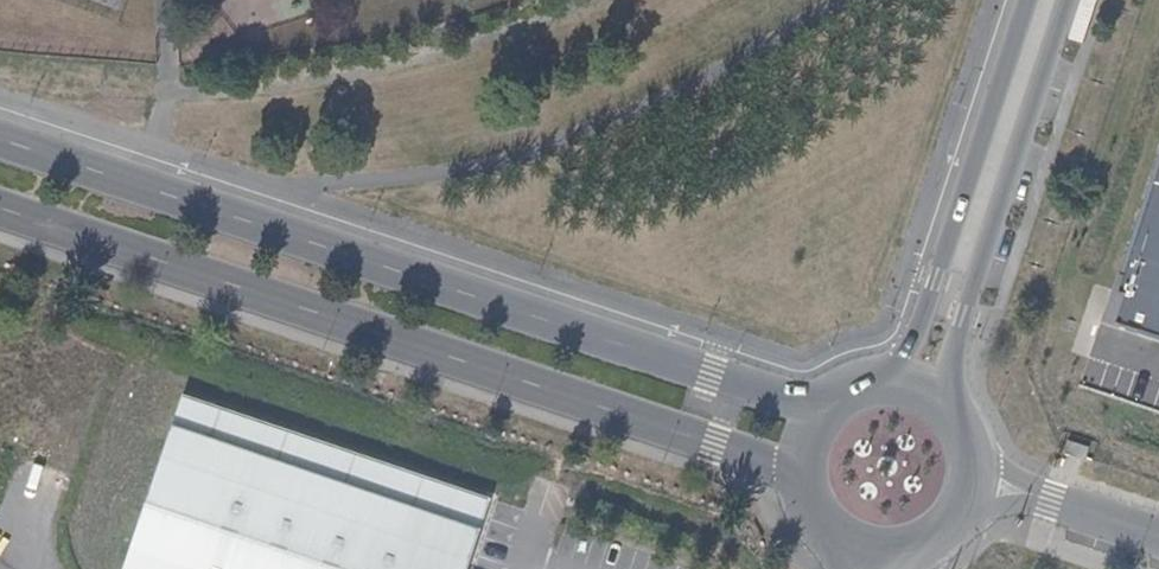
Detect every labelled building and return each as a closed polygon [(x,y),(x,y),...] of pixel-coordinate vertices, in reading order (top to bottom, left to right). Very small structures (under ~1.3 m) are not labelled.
[(1114,323),(1130,328),(1158,337),(1158,180),(1114,323)] [(185,390),(126,568),(472,568),(496,493),(185,390)]
